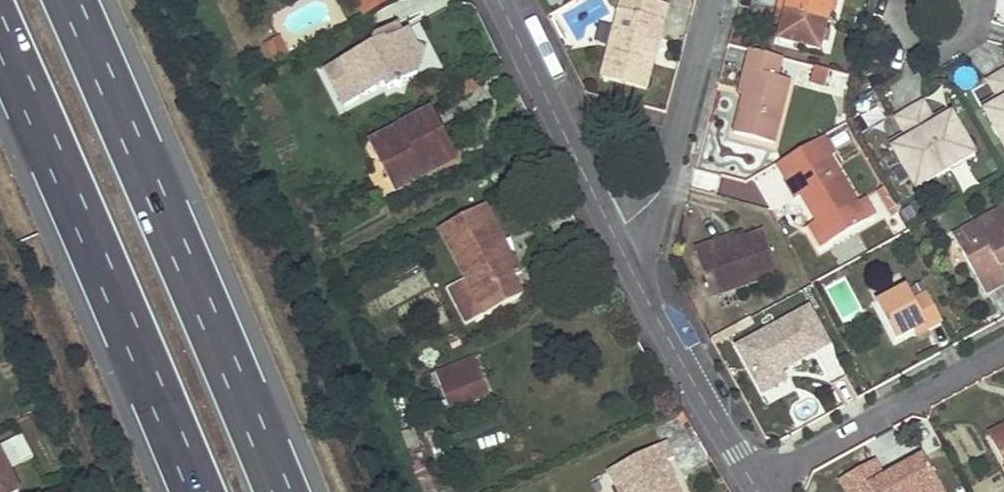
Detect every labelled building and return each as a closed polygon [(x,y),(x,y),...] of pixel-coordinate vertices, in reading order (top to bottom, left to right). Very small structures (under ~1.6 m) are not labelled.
[(396,0),(354,0),(363,17),(396,0)] [(667,3),(656,0),(620,0),(618,6),(663,17),(667,3)] [(769,22),(780,26),(776,40),(819,50),(820,41),(823,30),(828,11),(831,0),(775,0),(769,22)] [(828,11),(834,13),(837,0),(831,0),(828,11)] [(658,35),(663,17),(618,6),(599,74),(644,87),(651,60),(644,57),(651,33),(658,35)] [(374,36),(372,44),(376,42),(381,44),(406,32),(402,23),(374,36)] [(372,44),(326,68),(346,105),(360,97),(361,91),(368,93),(388,82),(391,88),(398,84),(404,86),(406,80),(421,72),(415,60),(424,55),(418,45),(410,30),(406,32),(381,44),(376,42),(372,44)] [(829,31),(823,30),(820,41),(826,43),(829,31)] [(644,57),(651,60),(658,35),(651,33),(644,57)] [(288,57),(278,38),(264,45),(274,64),(288,57)] [(429,47),(418,45),(424,55),(415,60),(421,72),(429,47)] [(780,57),(747,49),(742,68),(748,70),(742,96),(733,132),(772,142),(787,80),(775,77),(780,57)] [(824,85),(828,69),(812,65),(808,81),(824,85)] [(736,95),(742,96),(748,70),(742,68),(736,95)] [(987,79),(996,95),(1000,101),(986,110),(1003,142),(1003,69),(987,79)] [(1000,101),(996,95),(982,103),(986,110),(1000,101)] [(930,115),(921,99),(893,116),(902,131),(906,137),(889,147),(914,188),(972,152),(949,113),(933,122),(930,115)] [(933,122),(949,113),(945,106),(930,115),(933,122)] [(454,147),(435,110),(370,143),(396,191),(428,174),(422,163),(454,147)] [(906,137),(902,131),(886,142),(889,147),(906,137)] [(865,220),(816,138),(773,164),(795,199),(801,195),(816,221),(804,228),(817,249),(865,220)] [(460,158),(454,147),(422,163),(428,174),(460,158)] [(504,239),(486,204),(441,228),(467,277),(503,258),(495,243),(504,239)] [(964,231),(973,250),(987,243),(995,256),(981,264),(972,269),(986,295),(1003,286),(1003,271),(1002,268),(1003,267),(1003,209),(964,231)] [(778,275),(764,232),(736,242),(713,250),(710,242),(694,248),(710,297),(778,275)] [(713,250),(736,242),(734,234),(710,242),(713,250)] [(512,254),(504,239),(495,243),(503,258),(512,254)] [(987,243),(973,250),(981,264),(995,256),(987,243)] [(522,274),(512,254),(503,258),(514,278),(522,274)] [(514,278),(503,258),(467,277),(486,314),(522,295),(514,278)] [(467,277),(447,289),(466,325),(486,314),(467,277)] [(943,323),(926,292),(914,299),(907,285),(874,302),(896,341),(913,332),(926,325),(929,331),(943,323)] [(826,344),(807,308),(736,347),(756,382),(779,370),(826,344)] [(739,331),(737,325),(710,339),(713,345),(739,331)] [(926,325),(913,332),(916,338),(929,331),(926,325)] [(473,358),(454,365),(458,375),(477,367),(473,358)] [(454,365),(435,373),(450,411),(488,396),(477,367),(458,375),(454,365)] [(783,378),(779,370),(756,382),(760,391),(783,378)] [(987,438),(990,444),(1003,437),(1003,429),(987,438)] [(35,458),(22,434),(11,440),(23,465),(35,458)] [(990,444),(1003,468),(1003,437),(990,444)] [(611,476),(619,491),(669,491),(665,486),(673,482),(675,481),(666,464),(674,458),(667,445),(611,476)] [(0,456),(0,491),(18,491),(19,491),(0,456)] [(921,457),(866,488),(868,491),(923,491),(936,485),(921,457)] [(673,482),(665,486),(669,491),(670,491),(677,488),(673,482)]
